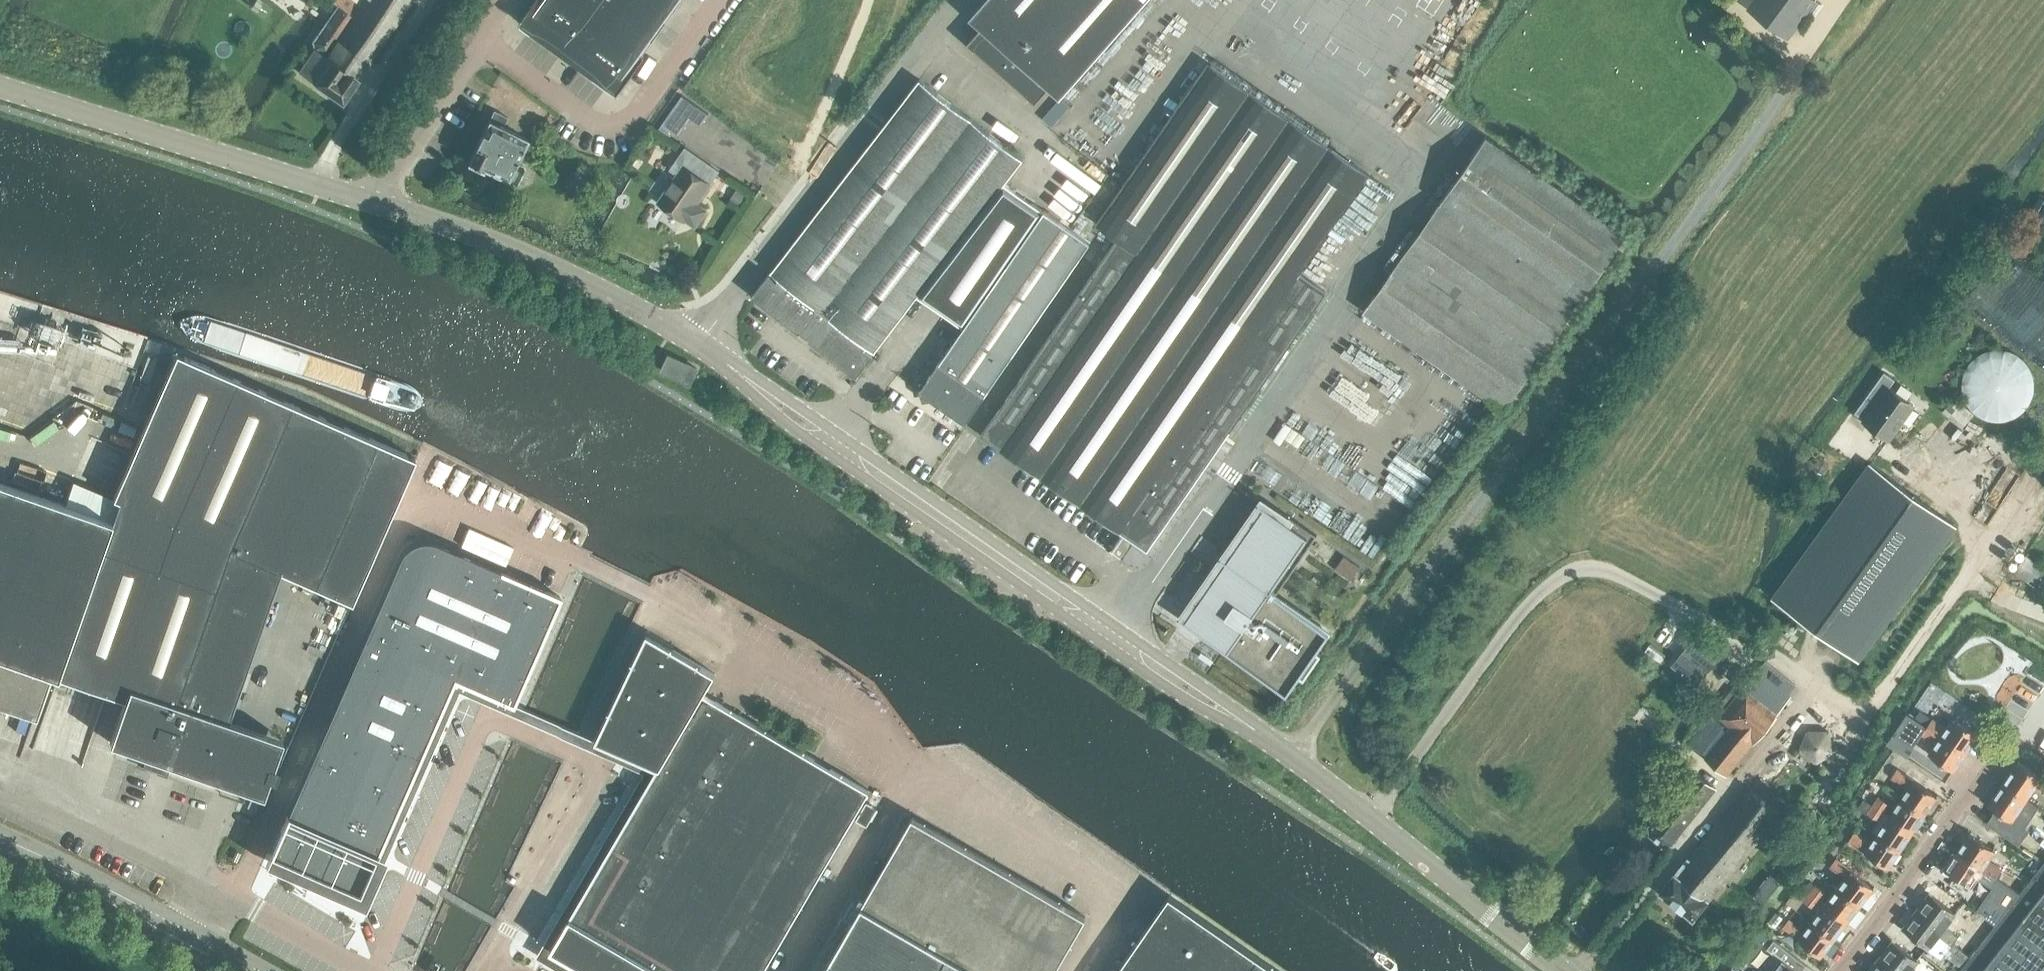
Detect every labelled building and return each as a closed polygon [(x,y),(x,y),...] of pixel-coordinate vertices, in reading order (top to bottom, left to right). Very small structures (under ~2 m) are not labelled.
[(332,17),(379,49),(413,0),(366,0),(363,4),(358,0),(344,0),(341,5),(340,5),(332,17)] [(620,99),(649,58),(646,56),(686,0),(540,0),(520,27),(620,99)] [(981,26),(1050,88),(1061,97),(1147,0),(986,0),(971,17),(981,26)] [(1790,35),(1816,0),(1742,0),(1790,35)] [(379,49),(332,17),(315,41),(316,48),(301,70),(344,100),(379,49)] [(983,433),(1147,550),(1148,550),(1326,292),(1299,274),(1368,174),(1211,66),(1101,223),(1121,237),(983,433)] [(921,79),(753,295),(753,296),(845,366),(857,376),(877,351),(876,350),(919,295),(960,240),(1005,183),(1024,159),(1020,156),(921,79)] [(1061,98),(1042,119),(1052,128),(1071,106),(1061,98)] [(528,138),(504,126),(509,116),(495,109),(469,160),(483,167),(485,165),(508,176),(510,179),(514,182),(519,179),(525,167),(523,161),(518,158),(528,138)] [(1364,312),(1504,409),(1627,234),(1487,134),(1364,312)] [(678,174),(659,201),(686,220),(686,219),(696,226),(708,209),(698,202),(720,171),(686,147),(671,169),(678,174)] [(644,149),(639,156),(648,163),(654,155),(644,149)] [(960,240),(919,295),(965,326),(962,330),(921,390),(967,422),(1008,362),(1050,302),(1091,242),(1045,210),(1005,183),(960,240)] [(740,191),(734,200),(743,207),(750,197),(740,191)] [(113,519),(58,675),(125,698),(110,741),(147,754),(143,764),(141,763),(141,764),(152,768),(163,737),(205,618),(227,554),(295,406),(180,353),(146,428),(114,497),(120,499),(113,519)] [(663,370),(690,383),(697,368),(670,355),(663,370)] [(1864,418),(1863,420),(1891,440),(1917,404),(1891,386),(1897,379),(1886,371),(1856,412),(1864,418)] [(150,386),(141,383),(133,405),(142,409),(150,386)] [(1944,411),(1963,428),(1975,414),(1956,397),(1944,411)] [(163,737),(152,768),(164,772),(165,771),(163,770),(166,761),(218,779),(263,794),(270,776),(275,778),(279,766),(274,764),(283,738),(261,730),(237,722),(229,719),(280,572),(351,605),(417,462),(415,461),(295,406),(227,554),(205,618),(163,737)] [(1819,455),(1811,468),(1821,474),(1830,461),(1819,455)] [(1871,463),(1774,598),(1857,658),(1955,523),(1871,463)] [(36,715),(51,673),(58,675),(113,519),(67,503),(0,480),(0,703),(36,715)] [(1191,604),(1195,606),(1185,621),(1287,692),(1300,674),(1304,677),(1322,652),(1317,649),(1330,631),(1277,594),(1318,535),(1269,500),(1201,597),(1197,595),(1191,604)] [(339,696),(270,853),(309,870),(308,871),(308,872),(308,873),(308,874),(308,875),(309,876),(309,877),(310,878),(311,878),(311,879),(312,879),(313,879),(313,880),(314,880),(315,880),(316,880),(317,880),(317,879),(318,879),(319,879),(320,878),(321,877),(321,876),(361,891),(411,776),(412,776),(413,777),(414,777),(415,777),(416,777),(417,776),(418,775),(419,775),(419,774),(420,774),(420,773),(420,772),(421,772),(421,771),(421,770),(421,769),(421,768),(420,768),(420,767),(420,766),(419,765),(418,764),(417,764),(454,677),(462,680),(461,681),(461,682),(461,683),(461,684),(461,685),(462,686),(462,687),(463,688),(464,689),(465,689),(466,690),(467,690),(468,690),(469,690),(470,690),(471,689),(472,689),(473,689),(473,688),(474,687),(474,686),(513,703),(560,595),(501,569),(437,541),(436,540),(434,540),(433,540),(431,539),(430,539),(428,539),(427,539),(425,539),(423,539),(422,539),(420,539),(419,540),(417,540),(416,541),(414,541),(413,542),(412,543),(410,544),(409,544),(408,545),(407,546),(406,547),(405,549),(404,550),(403,551),(402,552),(401,554),(400,557),(339,696)] [(2043,591),(2043,566),(2027,554),(2016,570),(2043,591)] [(1672,664),(1698,685),(1724,653),(1698,632),(1672,664)] [(560,938),(563,949),(592,966),(603,963),(605,970),(765,970),(871,789),(870,788),(757,722),(706,692),(717,673),(649,633),(599,740),(660,767),(577,908),(572,917),(562,934),(560,938)] [(1699,727),(1688,741),(1694,746),(1702,753),(1704,751),(1708,754),(1706,757),(1728,774),(1779,711),(1778,711),(1790,696),(1788,694),(1796,684),(1766,660),(1740,692),(1733,687),(1721,703),(1728,708),(1724,713),(1734,721),(1726,732),(1722,729),(1725,724),(1712,714),(1710,712),(1699,727)] [(1925,695),(1921,702),(1929,707),(1934,701),(1925,695)] [(1926,715),(1922,722),(1966,752),(1979,734),(1954,717),(1948,727),(1934,717),(1933,719),(1926,715)] [(1918,719),(1906,738),(1916,745),(1924,733),(1937,741),(1929,753),(1954,770),(1966,752),(1922,722),(1918,719)] [(1807,729),(1800,750),(1817,764),(1836,753),(1830,729),(1807,729)] [(549,791),(567,799),(584,768),(563,758),(549,791)] [(2004,782),(2028,798),(2036,786),(2043,791),(2043,777),(2018,760),(2004,782)] [(1898,768),(1892,777),(1908,788),(1902,797),(1925,812),(1937,795),(1914,779),(1898,768)] [(1657,791),(1643,808),(1649,813),(1656,818),(1651,825),(1651,835),(1664,844),(1675,842),(1718,787),(1695,770),(1670,802),(1657,791)] [(1995,809),(1987,822),(2020,844),(2030,830),(2025,827),(2039,806),(2028,798),(2004,782),(1989,804),(1995,809)] [(1661,892),(1695,919),(1781,812),(1750,786),(1748,788),(1692,858),(1690,857),(1661,892)] [(1878,796),(1873,803),(1913,830),(1925,812),(1902,797),(1895,807),(1878,796)] [(252,798),(248,806),(256,810),(260,802),(252,798)] [(1865,798),(1859,807),(1879,820),(1873,830),(1878,833),(1901,848),(1913,830),(1873,803),(1873,804),(1865,798)] [(868,826),(879,808),(868,801),(857,819),(868,826)] [(951,950),(1001,869),(913,818),(864,902),(824,970),(939,970),(951,950)] [(1970,831),(1958,850),(1983,867),(1997,876),(2002,869),(1988,859),(1996,849),(1970,831)] [(1856,832),(1850,840),(1861,847),(1863,844),(1867,839),(1861,836),(1856,832)] [(1872,842),(1866,851),(1889,866),(1901,848),(1878,833),(1872,842)] [(1958,850),(1946,868),(1971,885),(1983,867),(1958,850)] [(1837,858),(1831,866),(1846,878),(1839,886),(1861,904),(1874,887),(1837,858)] [(2016,899),(2004,915),(1997,923),(1981,944),(1977,949),(1963,968),(1960,970),(2043,970),(2043,863),(2016,899)] [(939,970),(1056,970),(1087,917),(1002,867),(1001,869),(951,950),(939,970)] [(2013,876),(2008,883),(2019,891),(2025,884),(2013,876)] [(1828,893),(1817,884),(1810,892),(1822,900),(1828,893)] [(1822,900),(1810,892),(1810,893),(1809,892),(1801,886),(1800,886),(1795,892),(1804,900),(1805,900),(1815,909),(1822,900)] [(1839,886),(1826,904),(1848,921),(1861,904),(1839,886)] [(1931,892),(1917,910),(1956,940),(1972,952),(1975,948),(1947,925),(1956,912),(1931,892)] [(1169,895),(1117,970),(1279,970),(1169,895)] [(1957,899),(1954,903),(1961,907),(1963,904),(1957,899)] [(1819,913),(1813,921),(1835,938),(1848,921),(1826,904),(1822,900),(1815,909),(1819,913)] [(1978,908),(1962,929),(1981,944),(1997,923),(1978,908)] [(1917,910),(1903,927),(1929,947),(1943,930),(1917,910)] [(1784,926),(1783,927),(1795,937),(1802,928),(1790,919),(1784,926)] [(1806,930),(1799,939),(1821,956),(1835,938),(1813,921),(1806,930)] [(1582,924),(1575,930),(1581,936),(1588,930),(1582,924)] [(1767,947),(1782,959),(1773,970),(1801,970),(1807,964),(1774,938),(1767,947)] [(1956,940),(1945,954),(1961,966),(1972,952),(1956,940)] [(1880,958),(1897,970),(1918,970),(1913,968),(1919,960),(1893,941),(1880,958)] [(1870,970),(1897,970),(1880,958),(1870,970)]
